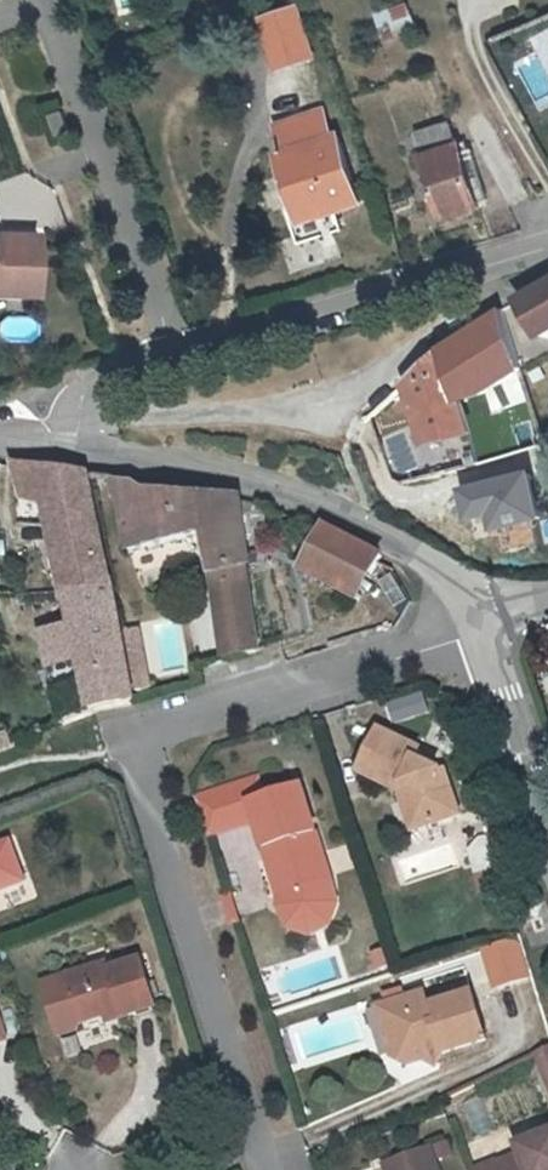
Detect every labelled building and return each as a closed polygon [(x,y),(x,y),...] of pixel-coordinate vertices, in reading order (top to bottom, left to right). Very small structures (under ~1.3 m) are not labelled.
[(279,71),(312,60),(296,11),(263,22),(279,71)] [(289,147),(285,148),(286,153),(283,155),(305,222),(363,202),(341,135),(335,137),(326,110),(280,125),(289,147)] [(50,116),(57,137),(70,133),(62,111),(50,116)] [(444,219),(480,208),(479,202),(488,200),(473,149),(468,151),(465,141),(464,142),(457,121),(421,132),(428,153),(425,154),(444,219)] [(37,294),(39,244),(9,243),(10,233),(0,233),(0,293),(37,294)] [(38,234),(10,233),(9,243),(39,244),(38,234)] [(538,339),(547,341),(547,282),(517,302),(538,339)] [(503,311),(445,347),(406,382),(415,409),(422,407),(436,445),(472,434),(460,401),(484,394),(522,368),(503,311)] [(98,711),(135,703),(93,474),(17,464),(23,491),(44,492),(77,627),(44,636),(67,726),(96,715),(98,711)] [(206,496),(154,491),(140,482),(122,482),(133,551),(206,533),(219,581),(230,659),(265,652),(236,501),(226,498),(216,496),(206,496)] [(302,571),(360,599),(384,556),(327,527),(302,571)] [(392,576),(379,586),(396,608),(409,599),(392,576)] [(0,733),(0,751),(9,748),(3,732),(0,733)] [(416,803),(426,829),(461,816),(446,771),(440,773),(419,762),(423,754),(382,733),(361,774),(402,794),(403,798),(416,803)] [(254,819),(265,852),(272,849),(288,896),(287,910),(294,925),(310,926),(326,921),(335,907),(331,882),(301,788),(263,801),(257,782),(199,801),(209,834),(254,819)] [(416,832),(426,829),(416,803),(403,798),(416,832)] [(484,837),(473,848),(476,859),(494,856),(489,834),(484,837)] [(23,883),(7,844),(0,847),(0,893),(23,883)] [(340,908),(331,882),(335,907),(326,921),(310,926),(294,925),(287,910),(288,896),(272,849),(265,852),(279,898),(280,911),(289,931),(311,933),(331,926),(340,908)] [(540,902),(534,879),(516,884),(523,907),(540,902)] [(520,937),(486,947),(498,986),(532,975),(520,937)] [(117,1010),(127,1015),(154,1006),(139,959),(107,969),(105,963),(62,977),(76,1022),(105,1013),(117,1010)] [(387,995),(390,1004),(408,998),(405,989),(387,995)] [(390,1004),(380,1007),(395,1056),(410,1064),(427,1058),(438,1065),(445,1053),(490,1039),(475,992),(432,1006),(427,992),(408,998),(390,1004)] [(108,1021),(127,1015),(117,1010),(105,1013),(108,1021)] [(521,1145),(524,1155),(500,1164),(499,1160),(471,1169),(547,1169),(547,1136),(521,1145)] [(387,1164),(389,1169),(438,1169),(430,1148),(387,1164)]
